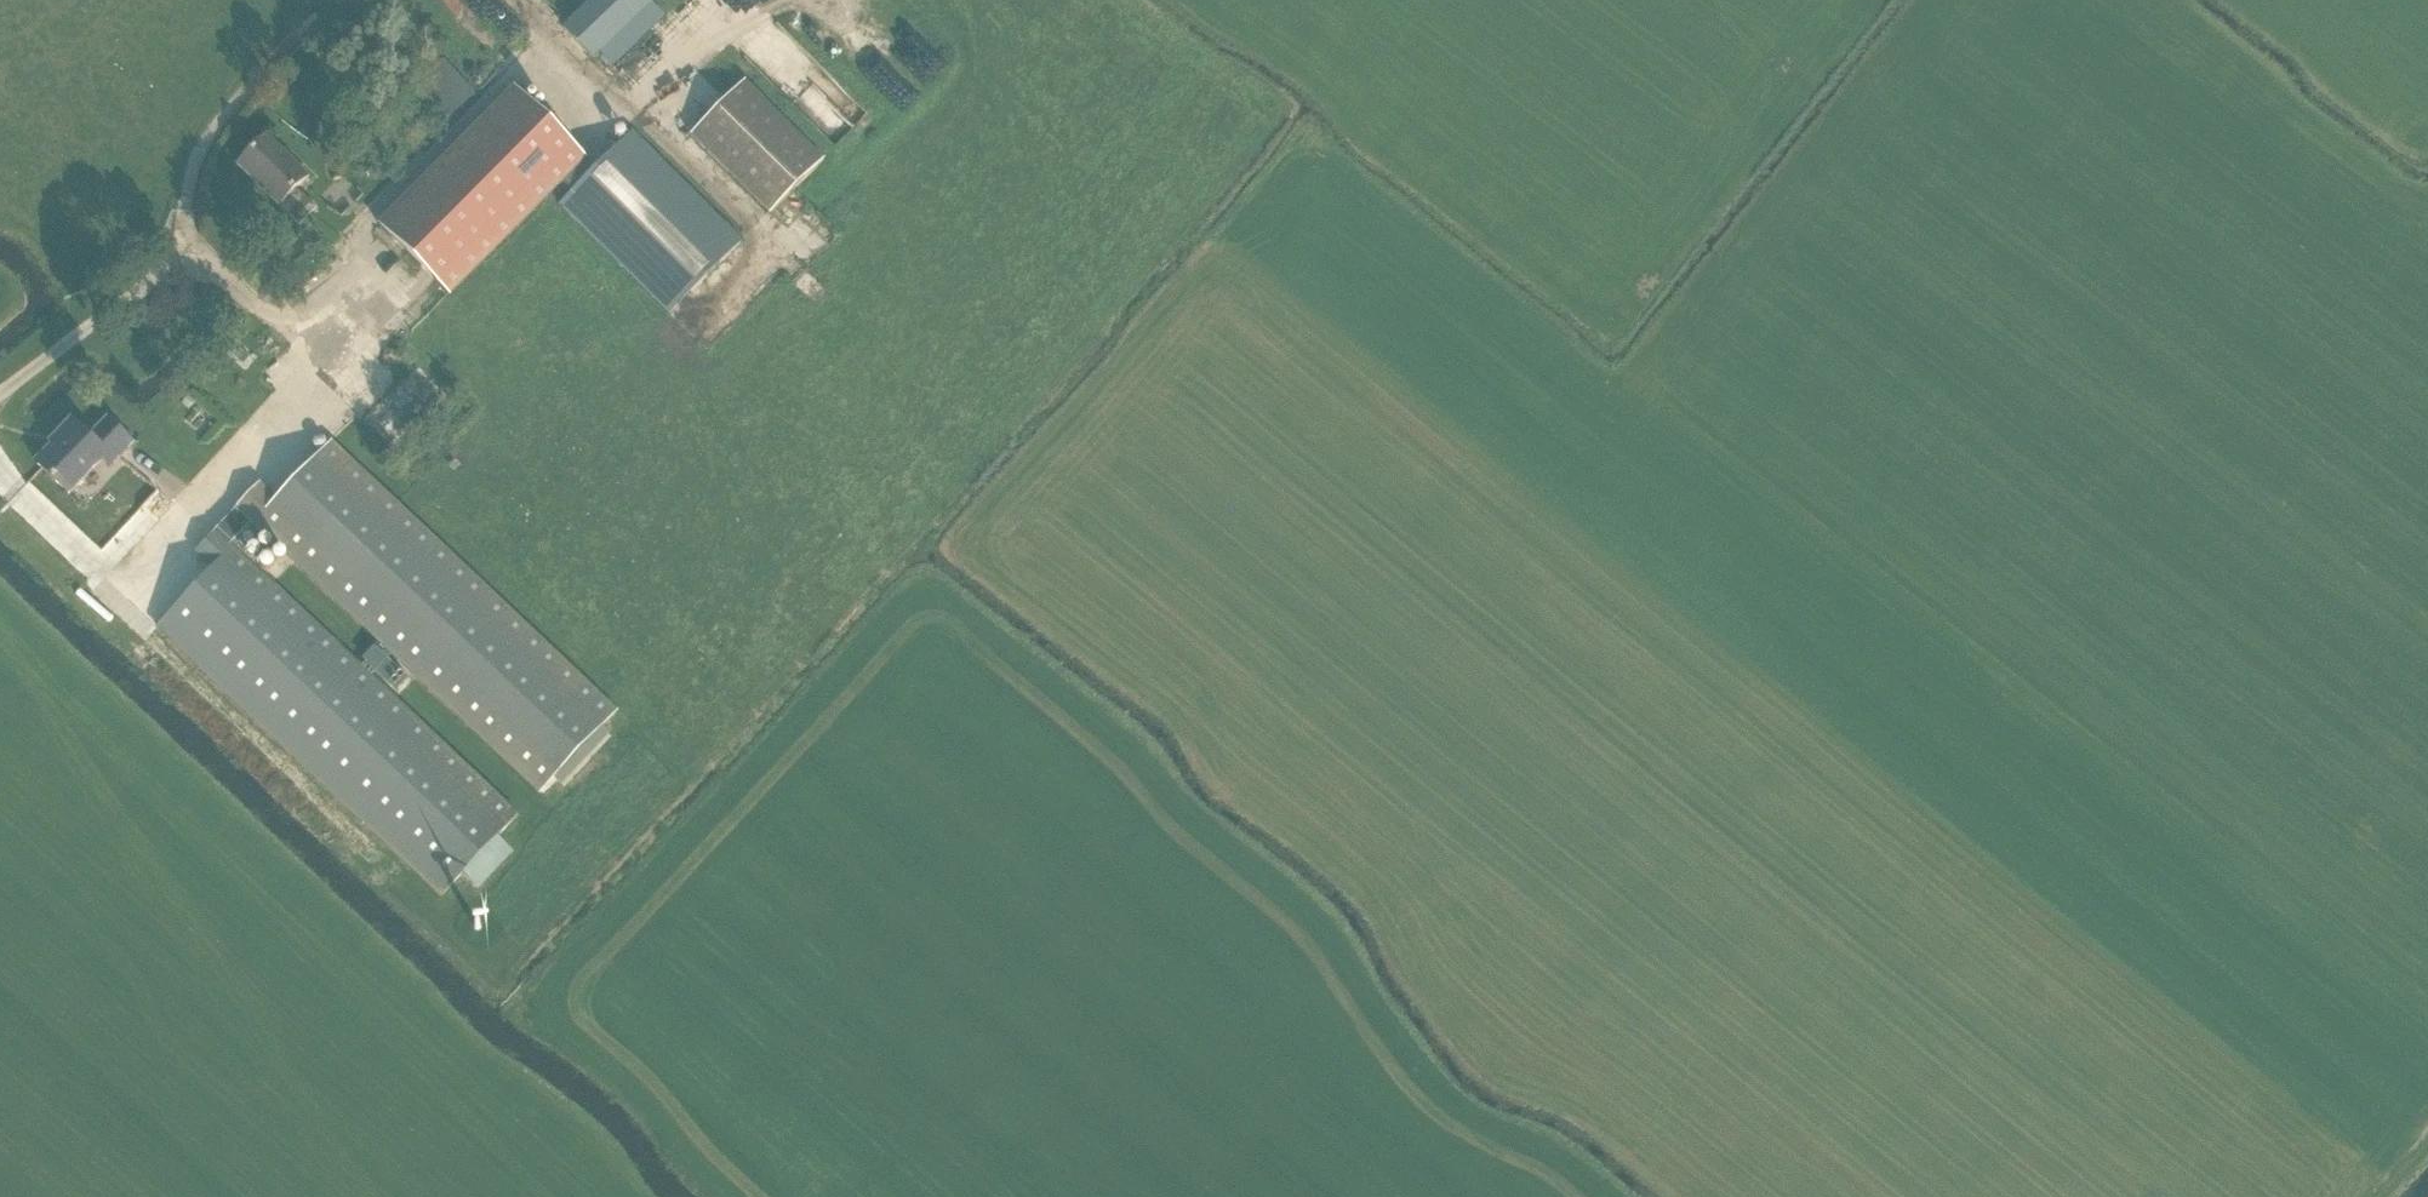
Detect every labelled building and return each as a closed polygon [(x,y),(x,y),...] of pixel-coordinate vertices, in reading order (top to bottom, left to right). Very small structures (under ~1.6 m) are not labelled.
[(651,2),(649,0),(592,0),(564,27),(593,58),(600,51),(609,59),(621,46),(613,38),(651,2)] [(475,97),(445,60),(417,83),(448,120),(475,97)] [(834,134),(856,113),(816,70),(793,91),(834,134)] [(691,134),(770,213),(824,159),(745,81),(691,134)] [(741,242),(631,133),(594,170),(512,87),(374,224),(443,293),(558,177),(572,191),(559,204),(669,314),(741,242)] [(295,189),(308,176),(267,135),(238,165),(279,206),(299,225),(317,208),(295,189)] [(345,209),(364,191),(347,172),(327,190),(345,209)] [(90,436),(72,419),(57,434),(62,439),(37,464),(67,493),(105,453),(115,462),(134,443),(108,418),(90,436)] [(603,727),(618,711),(332,441),(277,498),(261,483),(195,552),(213,568),(158,627),(442,895),(462,874),(478,888),(513,852),(497,837),(517,816),(229,543),(251,522),(540,792),(555,776),(562,785),(609,733),(603,727)]
